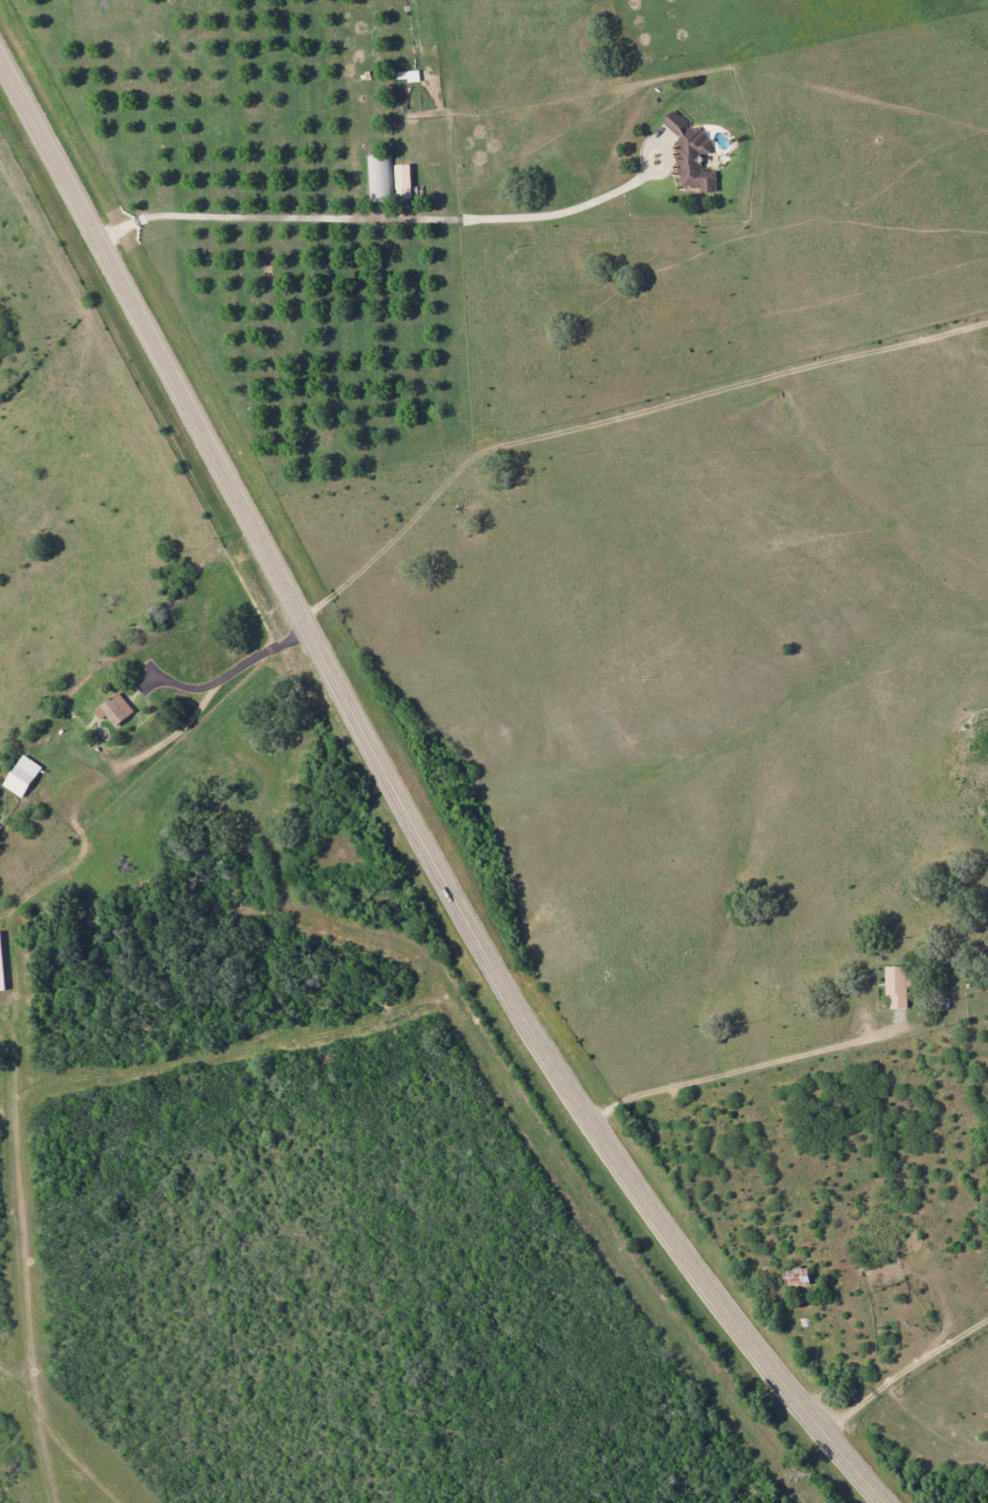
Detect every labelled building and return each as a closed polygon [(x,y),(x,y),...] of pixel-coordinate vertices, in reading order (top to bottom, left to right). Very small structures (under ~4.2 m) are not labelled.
[(678,187),(698,187),(699,193),(715,193),(714,172),(700,173),(700,155),(709,155),(709,139),(701,140),(701,128),(686,129),(686,117),(667,118),(667,120),(670,120),(670,134),(676,134),(678,187)] [(367,157),(368,202),(390,202),(389,156),(367,157)] [(394,190),(409,189),(408,165),(393,165),(394,190)] [(114,728),(132,711),(115,692),(93,713),(99,720),(104,716),(114,728)] [(0,785),(19,798),(40,768),(22,755),(0,785)] [(889,1009),(906,1009),(905,967),(883,968),(884,997),(889,996),(889,1009)] [(784,1278),(784,1287),(807,1286),(806,1268),(790,1268),(790,1278),(784,1278)]
